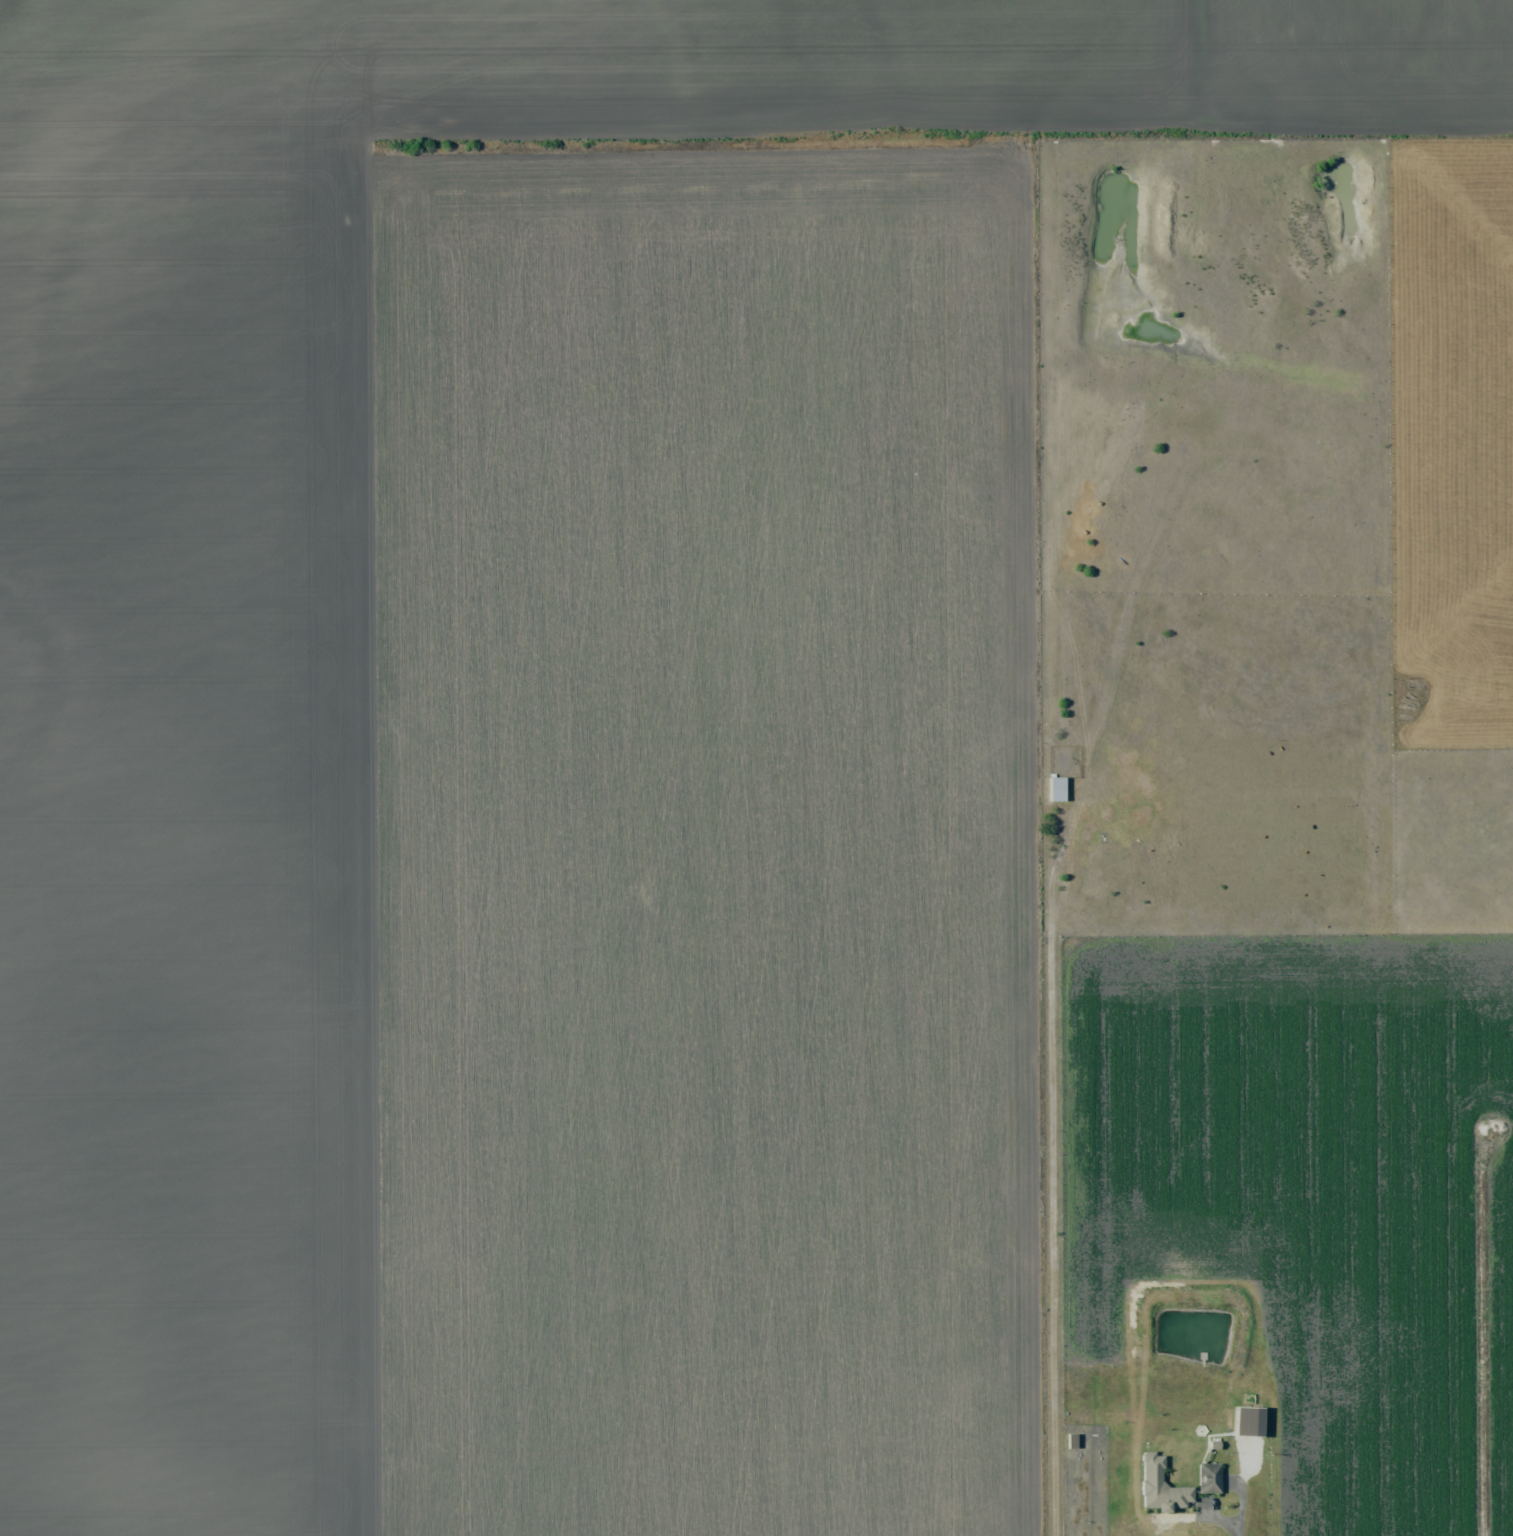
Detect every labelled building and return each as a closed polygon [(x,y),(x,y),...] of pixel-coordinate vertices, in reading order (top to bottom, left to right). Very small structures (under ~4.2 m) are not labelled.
[(1143,1509),(1193,1508),(1193,1486),(1163,1487),(1163,1452),(1142,1453),(1143,1509)] [(1220,1493),(1220,1464),(1199,1464),(1199,1493),(1220,1493)]
